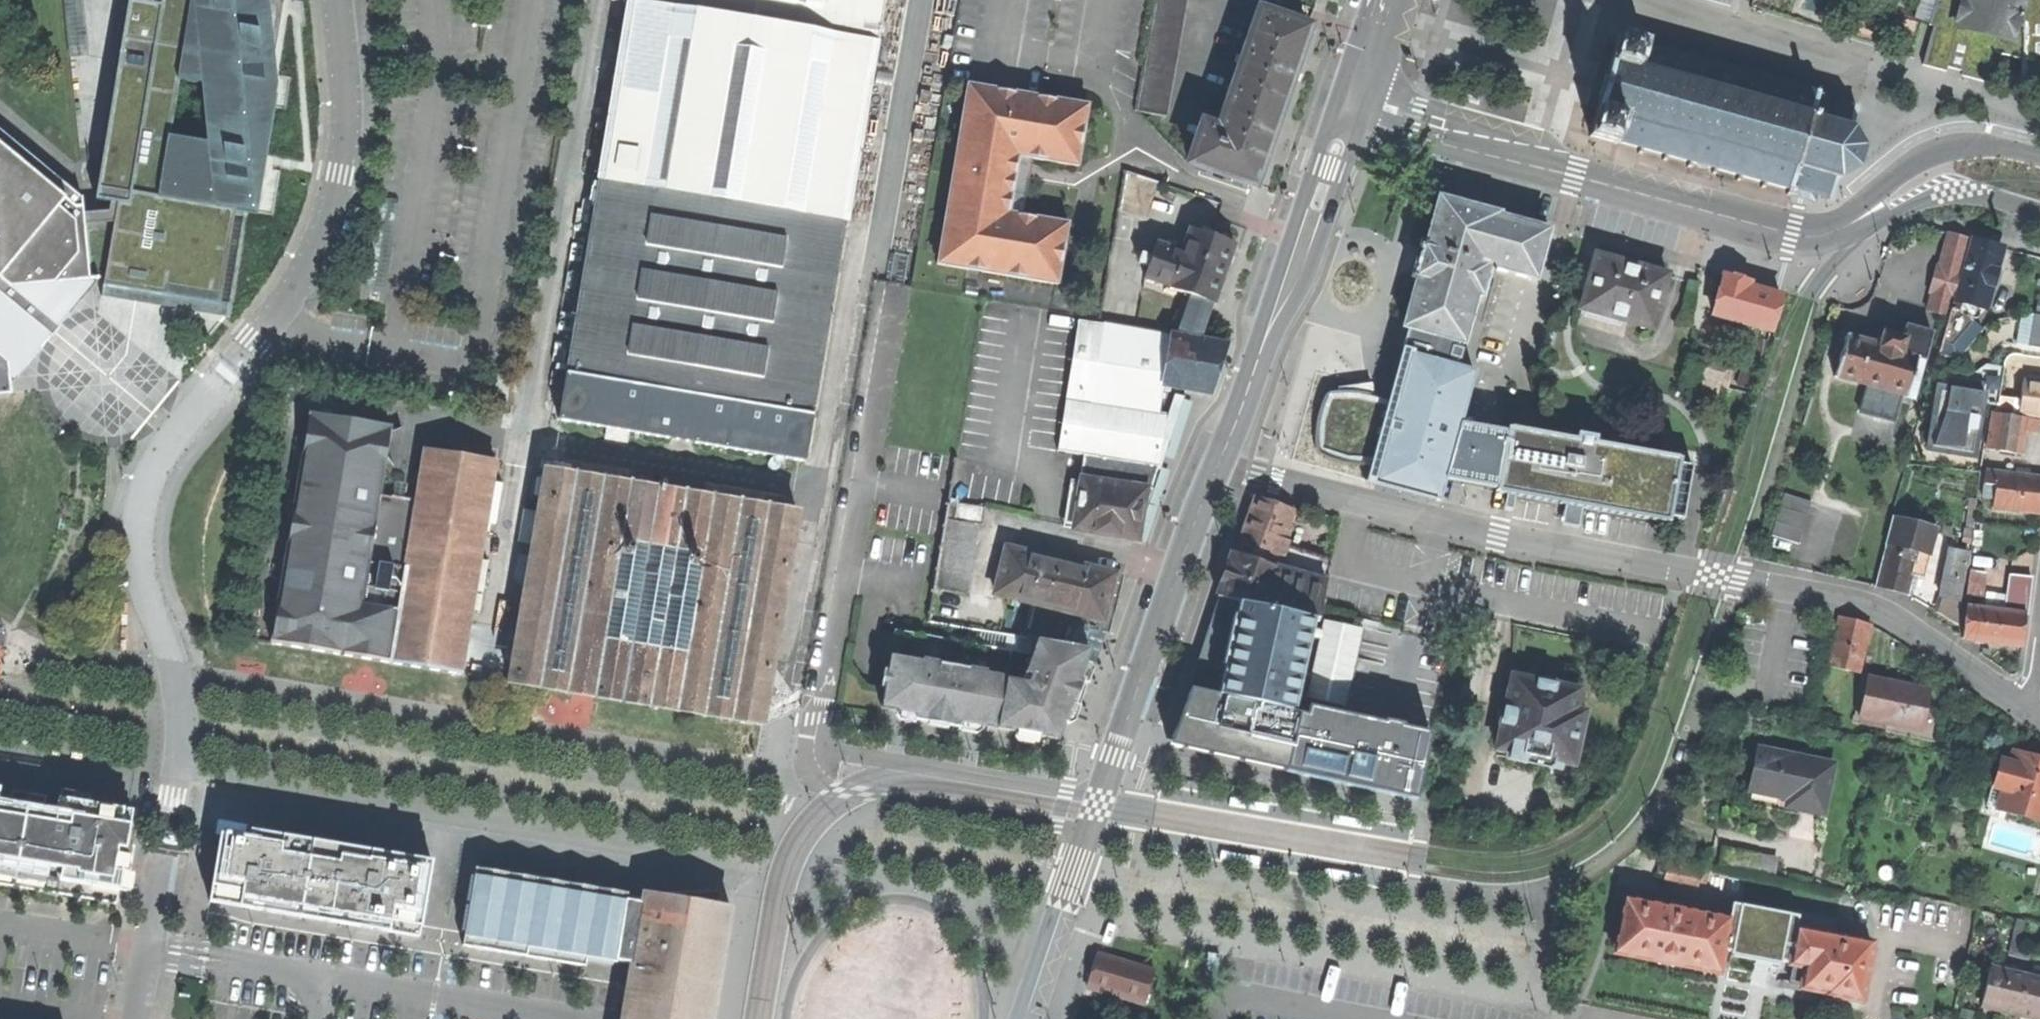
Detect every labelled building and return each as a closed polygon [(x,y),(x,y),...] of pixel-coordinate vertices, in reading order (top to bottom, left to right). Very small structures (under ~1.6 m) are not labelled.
[(91,56),(85,0),(65,0),(71,58),(91,56)] [(88,218),(89,217),(89,215),(85,216),(92,280),(102,279),(105,278),(103,297),(106,297),(107,286),(230,306),(228,317),(230,318),(248,213),(258,214),(267,160),(279,85),(275,50),(283,0),(130,0),(97,201),(112,203),(109,223),(88,226),(88,218)] [(804,461),(811,419),(812,418),(844,222),(846,222),(875,45),(874,45),(882,0),(629,0),(568,365),(567,365),(565,375),(567,376),(560,419),(609,428),(607,437),(628,441),(629,431),(804,461)] [(1166,118),(1186,0),(1156,0),(1136,113),(1166,118)] [(1916,21),(1934,26),(1940,28),(1938,35),(1932,33),(1925,61),(1924,65),(1946,71),(1948,67),(1963,71),(1962,76),(1986,82),(1994,52),(2023,58),(2023,80),(2039,80),(2039,0),(1922,0),(1916,21)] [(1219,175),(1254,187),(1267,147),(1281,101),(1298,56),(1308,30),(1259,13),(1218,132),(1203,126),(1189,165),(1219,175)] [(1592,131),(1590,136),(1594,137),(1596,137),(1615,142),(1616,143),(1619,143),(1621,143),(1640,148),(1639,152),(1643,154),(1645,149),(1664,155),(1663,159),(1667,160),(1669,156),(1689,162),(1688,166),(1693,167),(1695,163),(1713,168),(1712,173),(1716,174),(1718,169),(1738,175),(1736,179),(1740,181),(1742,176),(1763,182),(1761,186),(1764,188),(1766,183),(1787,189),(1786,193),(1791,195),(1793,190),(1796,191),(1798,189),(1829,197),(1830,199),(1832,199),(1834,196),(1833,195),(1838,177),(1841,178),(1842,175),(1855,169),(1856,169),(1858,168),(1859,166),(1859,165),(1858,164),(1862,151),(1863,150),(1864,148),(1863,145),(1861,145),(1854,131),(1854,129),(1853,128),(1851,128),(1855,111),(1857,111),(1858,108),(1854,107),(1854,108),(1840,103),(1840,102),(1837,101),(1836,102),(1823,98),(1824,96),(1820,94),(1821,90),(1817,89),(1815,93),(1794,87),(1795,83),(1791,82),(1790,86),(1769,80),(1770,76),(1766,75),(1765,79),(1745,73),(1746,69),(1741,67),(1742,65),(1725,60),(1724,62),(1717,60),(1716,65),(1696,60),(1697,55),(1693,54),(1691,58),(1671,53),(1672,49),(1668,47),(1667,52),(1647,46),(1647,44),(1642,43),(1642,44),(1623,38),(1623,37),(1618,36),(1616,41),(1618,42),(1615,50),(1616,50),(1614,60),(1612,59),(1610,65),(1612,66),(1609,75),(1607,75),(1600,98),(1602,98),(1600,107),(1598,107),(1597,112),(1598,113),(1593,131),(1592,131)] [(1022,215),(1023,209),(1009,207),(1016,165),(1030,167),(1031,160),(1076,168),(1087,106),(966,84),(936,265),(1057,285),(1067,222),(1022,215)] [(1461,94),(1460,98),(1481,104),(1483,97),(1468,92),(1463,90),(1461,94)] [(102,279),(92,280),(85,216),(84,200),(0,131),(0,396),(14,395),(13,386),(56,334),(102,279)] [(1029,171),(1030,167),(1016,165),(1009,207),(1023,209),(1029,171)] [(1130,173),(1123,211),(1150,216),(1157,178),(1130,173)] [(1532,280),(1537,281),(1538,276),(1538,274),(1549,234),(1550,232),(1550,229),(1500,215),(1501,214),(1444,198),(1443,197),(1439,196),(1437,201),(1438,203),(1427,243),(1425,243),(1424,245),(1421,244),(1417,259),(1413,272),(1413,275),(1412,275),(1412,277),(1414,277),(1415,280),(1416,281),(1405,323),(1403,323),(1402,327),(1406,328),(1408,328),(1422,331),(1420,338),(1410,335),(1405,352),(1410,354),(1409,356),(1411,357),(1376,478),(1374,478),(1374,480),(1436,499),(1442,475),(1445,465),(1446,465),(1447,463),(1446,462),(1457,425),(1472,370),(1470,370),(1470,371),(1455,367),(1458,358),(1450,356),(1454,341),(1460,342),(1460,343),(1462,344),(1465,345),(1466,340),(1465,339),(1477,296),(1482,297),(1492,267),(1531,278),(1532,280)] [(1177,334),(1201,339),(1211,304),(1213,305),(1223,278),(1234,244),(1190,230),(1182,253),(1156,245),(1144,279),(1170,287),(1169,290),(1191,297),(1177,334)] [(1926,311),(1950,317),(1955,299),(1970,240),(1948,234),(1939,268),(1938,268),(1926,311)] [(2002,248),(1970,240),(1955,299),(1973,305),(1985,309),(1993,280),(2002,248)] [(1581,309),(1652,329),(1667,276),(1631,266),(1596,256),(1581,309)] [(1713,315),(1770,331),(1780,297),(1752,289),(1748,288),(1750,283),(1724,276),(1713,315)] [(106,297),(228,317),(230,306),(107,286),(106,297)] [(1973,305),(1955,299),(1950,317),(1939,355),(1957,360),(1983,330),(1967,317),(1973,305)] [(2039,348),(2039,316),(2036,316),(2031,346),(2039,348)] [(1058,451),(1084,455),(1104,325),(1078,322),(1058,451)] [(1081,478),(1083,478),(1151,489),(1158,467),(1161,467),(1186,389),(1210,394),(1218,370),(1226,346),(1104,324),(1104,325),(1084,455),(1081,478)] [(1866,386),(1901,395),(1906,397),(1917,359),(1924,361),(1932,332),(1906,325),(1902,338),(1882,333),(1879,344),(1876,343),(1845,335),(1834,377),(1866,386)] [(1727,387),(1731,372),(1696,364),(1689,393),(1716,399),(1719,385),(1727,387)] [(2025,381),(2020,414),(2039,417),(2039,384),(2025,381)] [(1894,422),(1901,395),(1866,386),(1859,413),(1894,422)] [(1941,387),(1939,386),(1930,448),(1975,455),(1984,393),(1983,393),(1983,394),(1957,390),(1941,388),(1941,387)] [(263,574),(252,641),(461,675),(495,474),(469,469),(469,467),(425,461),(409,557),(366,550),(375,494),(383,496),(385,482),(377,481),(386,426),(368,424),(368,421),(312,412),(284,578),(263,574)] [(2039,428),(2039,422),(1993,414),(1987,449),(2026,456),(2029,440),(2022,438),(2023,430),(2039,433),(2039,428)] [(1499,480),(1507,434),(1457,425),(1442,475),(1499,480)] [(1615,427),(1611,448),(1645,453),(1648,433),(1615,427)] [(1645,453),(1611,448),(1595,445),(1596,437),(1578,434),(1577,441),(1508,429),(1507,434),(1499,480),(1497,491),(1602,508),(1669,519),(1679,459),(1645,453)] [(514,684),(515,683),(539,687),(539,688),(544,689),(544,688),(566,691),(566,693),(570,693),(571,692),(586,695),(587,696),(592,697),(592,696),(620,701),(620,702),(625,703),(625,702),(648,705),(649,707),(653,707),(654,706),(676,710),(676,711),(680,712),(681,711),(702,715),(703,716),(707,716),(708,716),(730,719),(730,721),(735,721),(735,720),(758,724),(758,725),(762,726),(763,721),(762,720),(770,673),(771,673),(772,669),(771,668),(778,622),(780,622),(780,617),(779,616),(787,571),(788,570),(789,565),(788,565),(796,519),(798,518),(798,513),(794,512),(793,513),(771,510),(771,508),(766,508),(765,509),(743,505),(743,504),(739,503),(738,504),(716,500),(715,499),(712,498),(711,499),(689,496),(688,494),(685,494),(684,495),(661,491),(661,490),(657,489),(656,490),(634,487),(634,485),(630,485),(628,485),(607,482),(606,481),(603,480),(602,481),(579,477),(579,476),(575,475),(575,476),(551,472),(551,471),(547,471),(546,474),(547,475),(540,513),(539,521),(538,522),(537,527),(538,528),(535,545),(530,573),(529,575),(528,580),(529,580),(521,625),(520,626),(520,630),(520,631),(511,683),(514,684)] [(1986,472),(1983,498),(1993,499),(1992,508),(2039,514),(2039,478),(1986,472)] [(1083,483),(1074,529),(1133,541),(1143,513),(1151,489),(1083,478),(1083,483)] [(1063,526),(1074,529),(1083,483),(1072,481),(1063,526)] [(1811,502),(1783,494),(1771,536),(1798,544),(1811,502)] [(1219,596),(1239,601),(1316,620),(1318,620),(1323,600),(1321,599),(1330,563),(1283,541),(1294,510),(1256,497),(1251,511),(1250,511),(1245,526),(1236,553),(1234,552),(1227,573),(1219,596)] [(955,503),(953,520),(978,524),(982,525),(985,508),(955,503)] [(523,544),(535,545),(538,528),(537,527),(538,522),(539,521),(540,513),(529,511),(523,544)] [(936,588),(967,593),(978,524),(953,520),(946,519),(936,588)] [(1912,571),(1924,574),(1936,529),(1895,519),(1891,535),(1878,586),(1896,591),(1906,593),(1912,571)] [(1073,623),(1102,630),(1114,585),(1117,575),(1058,560),(1057,563),(1038,558),(1039,555),(1007,547),(995,593),(1075,613),(1073,623)] [(1945,598),(1958,602),(1967,553),(1954,550),(1945,598)] [(2036,556),(2015,554),(2013,572),(2034,574),(2036,556)] [(1123,576),(1117,575),(1114,585),(1102,630),(1106,631),(1106,633),(1109,634),(1117,602),(1123,576)] [(2006,611),(2025,614),(2027,614),(2031,579),(2010,577),(2006,611)] [(1965,603),(1958,602),(1945,598),(1942,598),(1939,612),(1943,616),(1962,629),(1965,603)] [(1348,704),(1363,635),(1353,633),(1355,625),(1327,619),(1324,630),(1315,628),(1316,620),(1239,601),(1235,618),(1232,633),(1228,653),(1219,695),(1296,713),(1301,693),(1348,704)] [(2022,644),(2025,614),(2006,611),(1968,607),(1964,637),(1984,640),(2022,644)] [(1217,630),(1232,633),(1235,618),(1221,615),(1217,630)] [(1829,665),(1859,673),(1870,625),(1854,621),(1840,618),(1829,665)] [(1099,651),(1106,633),(1106,631),(1102,630),(1073,623),(1068,645),(1099,651)] [(963,722),(1059,739),(1068,711),(1076,685),(1087,688),(1088,683),(1099,651),(1068,645),(1036,640),(1031,655),(1021,682),(1005,680),(1010,650),(1004,649),(979,645),(894,630),(881,707),(916,714),(915,720),(938,724),(962,727),(963,722)] [(982,631),(979,645),(1004,649),(1007,635),(982,631)] [(1015,651),(1031,655),(1036,640),(1018,637),(1015,651)] [(1587,711),(1577,709),(1581,689),(1553,683),(1513,675),(1505,708),(1504,708),(1503,715),(1501,723),(1502,724),(1497,749),(1509,751),(1507,758),(1528,762),(1530,756),(1574,765),(1587,711)] [(1868,678),(1860,718),(1922,730),(1930,690),(1916,687),(1868,678)] [(1428,742),(1296,713),(1219,695),(1186,688),(1178,710),(1173,728),(1167,749),(1416,798),(1428,742)] [(1795,807),(1820,813),(1830,763),(1760,749),(1749,802),(1770,807),(1794,812),(1795,807)] [(2039,820),(2039,758),(2023,753),(2020,765),(2002,761),(1995,785),(2005,788),(1999,809),(2039,820)] [(119,903),(134,809),(76,800),(75,803),(62,801),(62,797),(61,797),(58,812),(52,811),(46,810),(49,795),(15,790),(12,804),(7,804),(0,802),(0,883),(119,903)] [(218,859),(211,902),(420,937),(433,866),(373,856),(374,851),(278,835),(276,834),(252,829),(251,832),(254,832),(253,839),(242,837),(223,834),(218,859)] [(1723,848),(1719,866),(1775,876),(1779,858),(1723,848)] [(434,860),(374,851),(373,856),(433,866),(434,860)] [(713,1013),(715,1013),(716,1006),(715,1006),(718,987),(719,988),(720,982),(719,982),(721,963),(723,964),(724,958),(722,958),(726,939),(727,939),(728,933),(727,932),(730,915),(731,915),(732,908),(728,908),(729,905),(722,904),(721,907),(719,891),(710,892),(710,891),(704,891),(703,893),(678,894),(677,893),(672,893),(672,899),(656,896),(656,893),(649,892),(649,894),(646,893),(644,903),(635,901),(627,900),(628,893),(478,868),(463,945),(586,966),(588,956),(638,964),(637,972),(633,972),(626,1018),(712,1018),(713,1013)] [(1723,950),(1729,920),(1625,899),(1615,953),(1664,963),(1719,974),(1723,950)] [(1733,903),(1729,920),(1723,950),(1732,951),(1731,955),(1756,960),(1755,964),(1771,967),(1772,963),(1781,965),(1782,962),(1790,964),(1797,929),(1799,917),(1733,903)] [(1112,925),(1109,923),(1101,944),(1109,946),(1115,931),(1116,926),(1112,925)] [(1826,996),(1860,1002),(1872,943),(1797,929),(1790,964),(1795,965),(1791,983),(1802,985),(1802,988),(1817,991),(1826,993),(1826,996)] [(1090,985),(1148,1002),(1158,969),(1112,956),(1099,952),(1095,967),(1090,985)] [(1993,1007),(2017,1012),(2026,975),(1991,967),(1983,1005),(1993,1007)] [(2026,975),(2017,1012),(2039,1018),(2039,978),(2026,975)]
